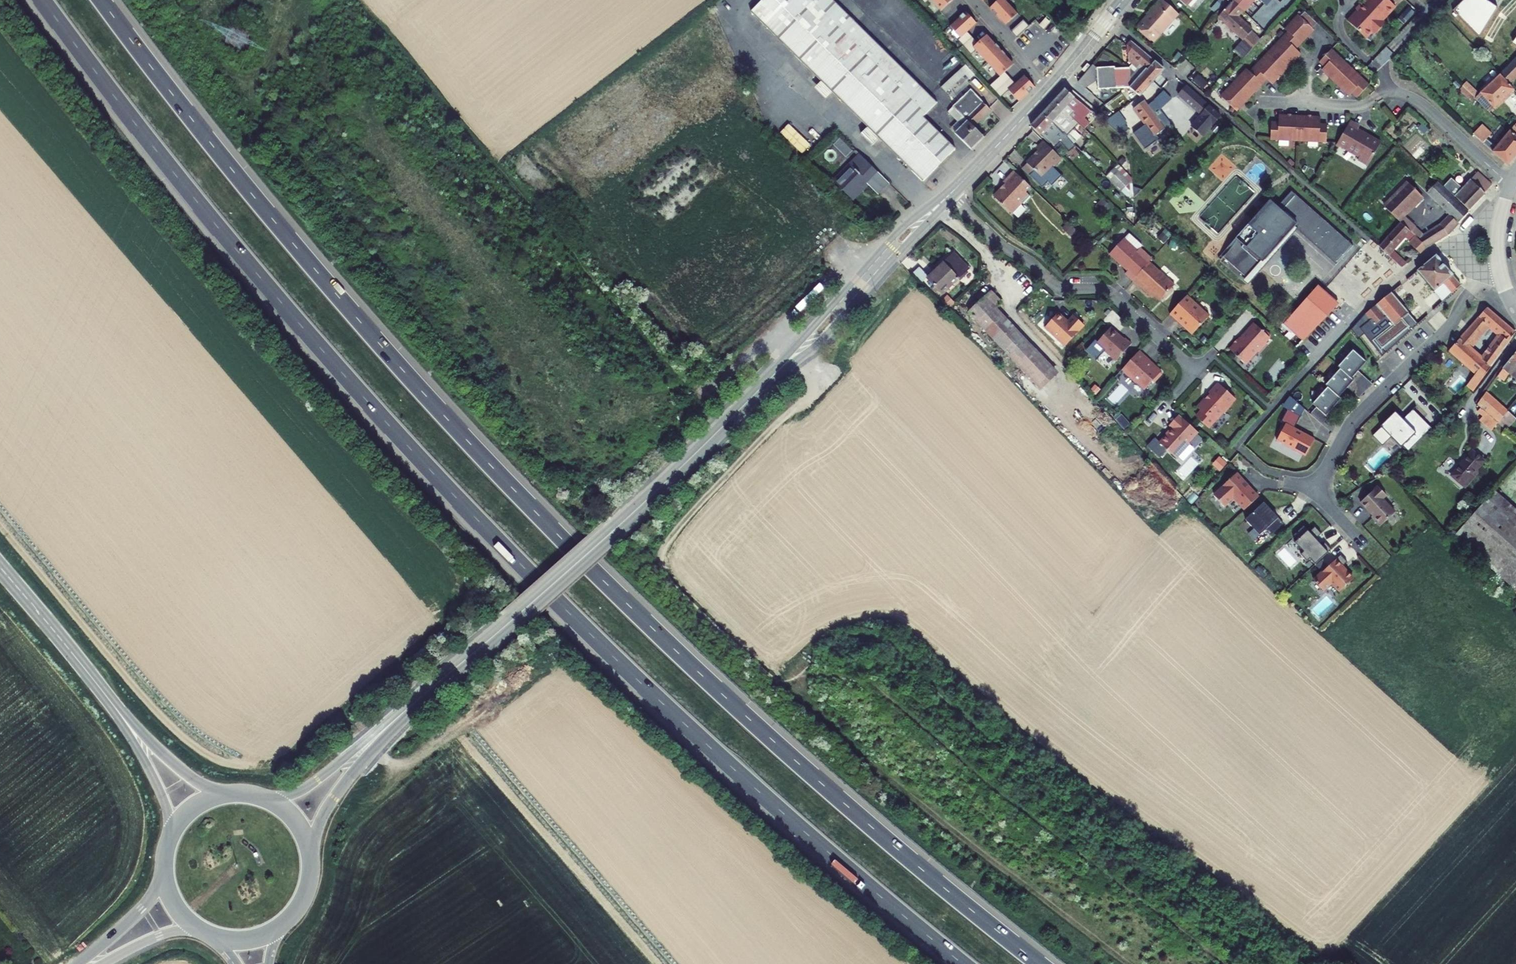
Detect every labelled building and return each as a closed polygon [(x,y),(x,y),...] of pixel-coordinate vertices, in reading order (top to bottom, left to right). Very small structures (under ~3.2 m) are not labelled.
[(914,128),(927,114),(837,25),(844,16),(828,0),(758,0),(744,14),(919,182),(934,165),(938,169),(947,160),(914,128)] [(953,0),(929,0),(940,12),(953,0)] [(1001,23),(1005,20),(1008,23),(1017,15),(1003,0),(1000,0),(989,10),(1001,23)] [(1229,2),(1230,4),(1216,19),(1250,48),(1255,42),(1240,28),(1242,26),(1233,19),(1250,0),(1230,0),(1229,2)] [(1353,9),(1354,10),(1345,21),(1363,38),(1369,30),(1373,34),(1382,23),(1378,20),(1392,5),(1386,0),(1361,0),(1353,9)] [(1478,37),(1494,22),(1490,19),(1498,12),(1486,0),(1460,0),(1451,8),(1478,37)] [(1159,1),(1135,30),(1152,45),(1177,17),(1159,1)] [(1248,66),(1217,98),(1233,114),(1264,80),(1270,86),(1298,55),(1293,49),(1311,31),(1309,29),(1314,23),(1302,12),(1297,17),(1295,15),(1277,35),(1281,38),(1252,69),(1248,66)] [(976,25),(965,13),(949,28),(960,40),(967,34),(976,25)] [(1048,24),(1044,20),(1038,27),(1042,31),(1048,24)] [(1029,28),(1023,22),(1011,33),(1016,39),(1029,28)] [(972,39),(967,34),(960,40),(958,42),(963,47),(972,39)] [(977,45),(972,39),(963,47),(971,56),(975,52),(972,49),(977,45)] [(1000,52),(990,40),(986,43),(983,40),(977,45),(972,49),(975,52),(986,64),(1000,52)] [(1161,69),(1128,42),(1124,46),(1125,59),(1131,64),(1126,69),(1113,70),(1113,67),(1095,68),(1096,90),(1127,88),(1128,88),(1136,96),(1161,69)] [(1367,85),(1328,50),(1316,63),(1322,67),(1319,71),(1347,97),(1350,93),(1355,99),(1367,85)] [(1010,62),(1000,52),(986,64),(999,79),(1004,74),(1010,69),(1006,65),(1010,62)] [(1497,74),(1495,72),(1477,91),(1464,79),(1460,84),(1487,110),(1508,87),(1506,84),(1515,74),(1515,56),(1497,74)] [(964,82),(954,72),(931,96),(936,100),(954,82),(959,87),(964,82)] [(1010,81),(1004,74),(999,79),(990,88),(991,90),(996,94),(1003,88),(1010,81)] [(1016,87),(1010,81),(1003,88),(996,94),(1001,100),(1009,93),(1016,87)] [(1036,90),(1028,82),(1024,85),(1021,82),(1016,87),(1009,93),(1020,106),(1036,90)] [(989,106),(969,85),(951,103),(956,108),(951,112),(960,121),(956,126),(955,125),(951,129),(971,148),(984,135),(972,123),(989,106)] [(1183,88),(1176,96),(1211,124),(1218,116),(1183,88)] [(1065,94),(1062,92),(1053,101),(1064,112),(1077,125),(1083,130),(1088,125),(1084,120),(1090,113),(1066,93),(1065,94)] [(1143,101),(1133,109),(1152,138),(1169,126),(1159,111),(1168,100),(1161,92),(1152,103),(1146,107),(1143,101)] [(1064,112),(1053,101),(1041,114),(1052,124),(1061,133),(1066,137),(1077,125),(1064,112)] [(1052,124),(1041,114),(1028,128),(1053,151),(1059,145),(1068,153),(1075,146),(1074,145),(1061,133),(1052,124)] [(1119,115),(1107,124),(1115,130),(1125,122),(1119,115)] [(1515,120),(1493,145),(1484,137),(1486,134),(1476,125),(1469,132),(1504,165),(1515,151),(1515,121),(1515,120)] [(1263,128),(1262,146),(1318,147),(1318,130),(1311,130),(1312,122),(1270,121),(1269,128),(1263,128)] [(1344,123),(1331,146),(1353,158),(1352,162),(1363,167),(1376,144),(1353,131),(1355,128),(1344,123)] [(1055,167),(1037,149),(1029,157),(1032,160),(1015,177),(1024,186),(1030,181),(1035,185),(1045,174),(1047,175),(1055,167)] [(859,158),(829,185),(849,204),(864,190),(873,198),(885,187),(859,158)] [(1107,175),(1131,197),(1141,186),(1117,164),(1107,175)] [(1452,195),(1466,210),(1488,185),(1473,171),(1452,195)] [(995,189),(983,202),(1001,219),(1020,200),(1016,197),(1021,192),(1004,176),(993,187),(995,189)] [(1374,245),(1398,266),(1405,259),(1390,246),(1402,233),(1407,237),(1406,239),(1418,251),(1424,246),(1448,232),(1465,211),(1430,179),(1417,193),(1428,204),(1431,199),(1445,213),(1442,217),(1444,218),(1419,232),(1400,213),(1417,193),(1400,179),(1378,204),(1396,219),(1374,245)] [(1232,241),(1217,254),(1242,282),(1290,229),(1331,263),(1348,245),(1286,191),(1273,206),(1267,200),(1230,237),(1232,241)] [(1129,254),(1115,242),(1101,257),(1118,274),(1116,277),(1129,289),(1132,287),(1151,305),(1166,288),(1141,265),(1143,262),(1131,251),(1129,254)] [(949,255),(923,279),(939,296),(965,273),(949,255)] [(1436,255),(1417,272),(1444,302),(1460,287),(1436,255)] [(1331,299),(1316,284),(1279,323),(1299,342),(1332,308),(1327,303),(1331,299)] [(998,307),(988,297),(968,316),(1036,390),(1053,375),(994,311),(998,307)] [(1188,310),(1177,300),(1159,318),(1170,328),(1171,327),(1183,338),(1198,322),(1187,311),(1188,310)] [(1385,301),(1360,322),(1369,333),(1384,320),(1392,330),(1374,347),(1385,359),(1413,334),(1385,301)] [(1062,320),(1053,312),(1039,327),(1060,346),(1080,325),(1068,314),(1062,320)] [(1513,337),(1485,313),(1449,355),(1474,378),(1466,390),(1472,394),(1485,378),(1513,337)] [(1260,342),(1245,327),(1233,339),(1235,341),(1232,344),(1230,342),(1223,350),(1225,351),(1223,353),(1224,357),(1235,368),(1247,355),(1249,357),(1256,348),(1255,347),(1260,342)] [(1104,330),(1091,344),(1110,363),(1125,346),(1119,340),(1117,342),(1104,330)] [(1143,363),(1133,353),(1117,371),(1119,373),(1118,375),(1127,384),(1130,384),(1139,392),(1147,383),(1149,385),(1155,378),(1155,375),(1148,369),(1145,369),(1143,367),(1144,366),(1142,364),(1143,363)] [(1366,368),(1353,354),(1337,368),(1340,371),(1324,387),(1325,389),(1309,403),(1323,417),(1338,404),(1335,401),(1352,386),(1350,384),(1366,368)] [(1492,390),(1495,394),(1508,380),(1515,385),(1515,359),(1492,390)] [(1227,401),(1211,385),(1201,395),(1202,396),(1198,401),(1196,401),(1189,409),(1193,414),(1189,420),(1199,429),(1207,421),(1208,421),(1215,413),(1218,414),(1223,407),(1223,404),(1227,401)] [(1487,397),(1478,410),(1505,434),(1515,421),(1487,397)] [(1300,418),(1287,410),(1280,422),(1285,425),(1276,441),(1303,457),(1313,441),(1294,429),(1300,418)] [(1390,422),(1371,440),(1382,449),(1392,440),(1408,455),(1431,433),(1412,414),(1397,429),(1390,422)] [(1190,433),(1172,415),(1162,425),(1165,429),(1152,443),(1168,459),(1182,444),(1181,443),(1190,433)] [(1198,434),(1189,441),(1193,446),(1202,439),(1198,434)] [(1469,453),(1448,478),(1461,491),(1475,475),(1473,474),(1482,464),(1469,453)] [(1219,459),(1215,465),(1223,470),(1226,463),(1219,459)] [(1234,476),(1212,498),(1223,509),(1231,501),(1243,513),(1257,499),(1234,476)] [(1459,534),(1515,584),(1515,504),(1498,489),(1459,534)] [(1372,520),(1381,529),(1396,514),(1383,502),(1387,498),(1379,490),(1363,507),(1374,519),(1372,520)] [(1281,526),(1262,505),(1244,522),(1259,537),(1264,532),(1269,537),(1281,526)] [(1293,544),(1314,565),(1329,551),(1324,544),(1320,546),(1315,540),(1320,535),(1314,528),(1308,533),(1303,527),(1293,536),(1297,540),(1293,544)] [(1346,563),(1339,556),(1313,582),(1323,592),(1331,584),(1339,592),(1353,578),(1342,568),(1346,563)]
